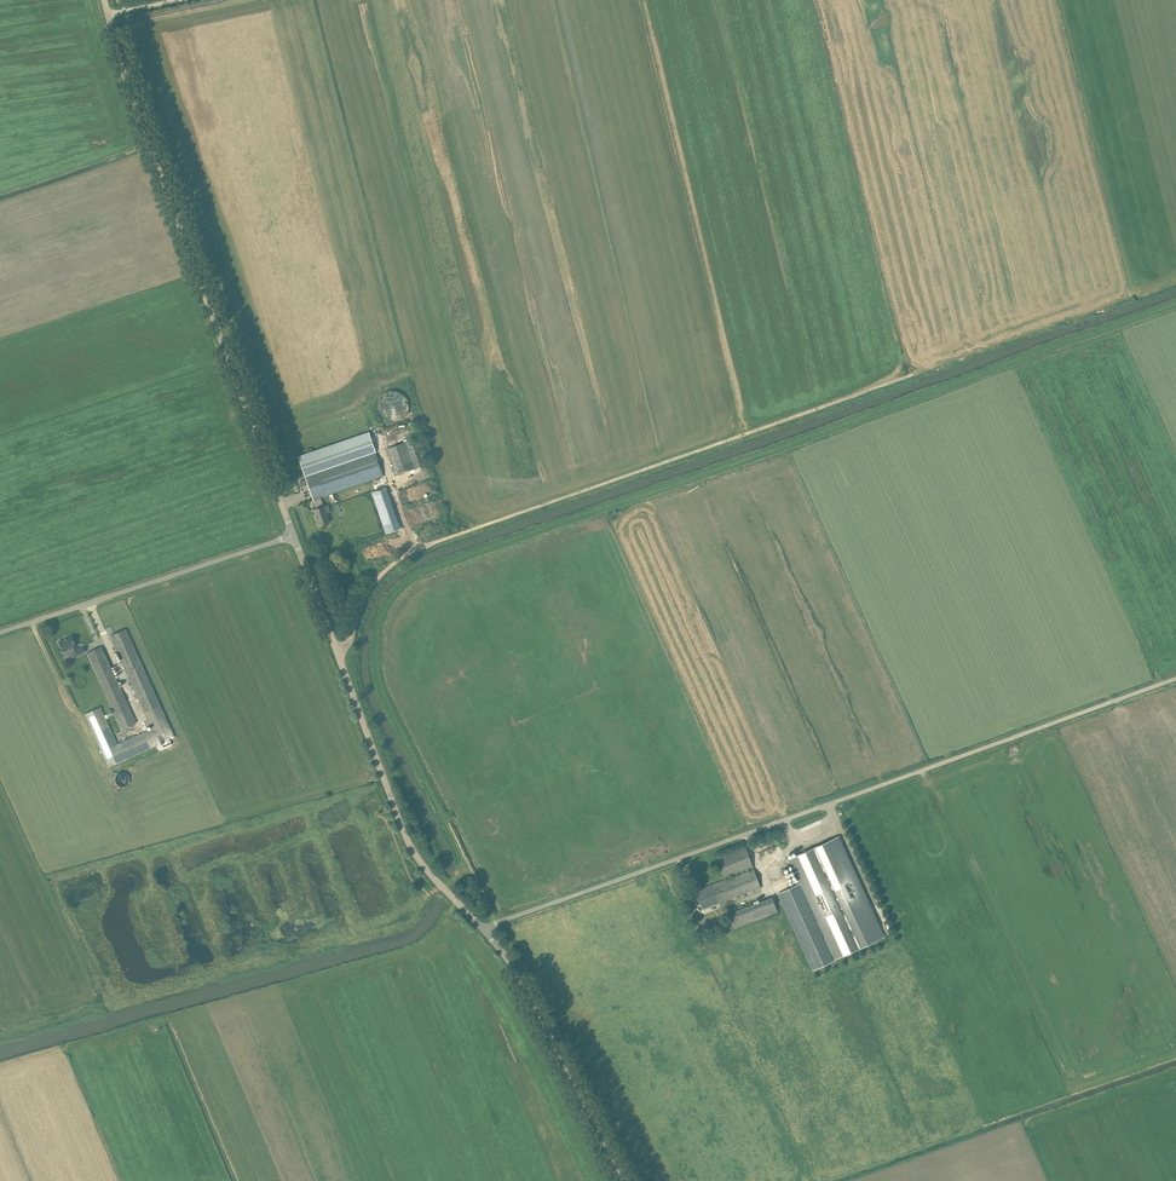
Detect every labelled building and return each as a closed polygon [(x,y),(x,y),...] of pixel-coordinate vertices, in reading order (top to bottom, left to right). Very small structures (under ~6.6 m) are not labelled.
[(397,391),(394,391),(393,391),(390,391),(387,392),(385,393),(383,394),(381,396),(380,397),(379,399),(378,402),(378,405),(378,407),(378,410),(379,412),(380,415),(382,417),(383,417),(385,419),(387,420),(389,420),(391,421),(395,421),(398,420),(400,419),(402,417),(403,417),(405,415),(406,412),(407,410),(408,407),(408,405),(407,402),(406,399),(405,397),(403,395),(401,393),(399,392),(397,391)] [(366,433),(298,456),(305,476),(313,500),(314,499),(321,497),(329,494),(333,493),(383,476),(375,453),(376,452),(369,432),(366,433)] [(412,441),(387,449),(396,475),(420,467),(412,441)] [(391,501),(387,487),(371,493),(376,506),(391,501)] [(317,508),(314,509),(320,525),(325,523),(330,522),(327,513),(325,506),(321,497),(314,499),(317,508)] [(100,707),(84,714),(109,767),(124,760),(137,754),(157,745),(159,750),(172,745),(169,740),(175,737),(126,629),(110,636),(152,729),(117,744),(105,718),(114,714),(121,730),(136,723),(101,646),(86,653),(113,711),(104,715),(100,707)] [(71,636),(58,642),(62,651),(72,647),(74,651),(72,651),(75,656),(86,651),(83,646),(77,649),(75,645),(76,645),(71,636)] [(118,773),(118,780),(121,780),(121,782),(127,783),(127,773),(118,773)] [(778,895),(812,969),(835,959),(834,958),(884,935),(839,837),(789,860),(800,884),(778,895)] [(745,846),(716,857),(724,879),(753,868),(745,846)] [(761,887),(754,869),(696,891),(703,909),(761,887)] [(778,912),(772,897),(727,914),(733,929),(778,912)]
